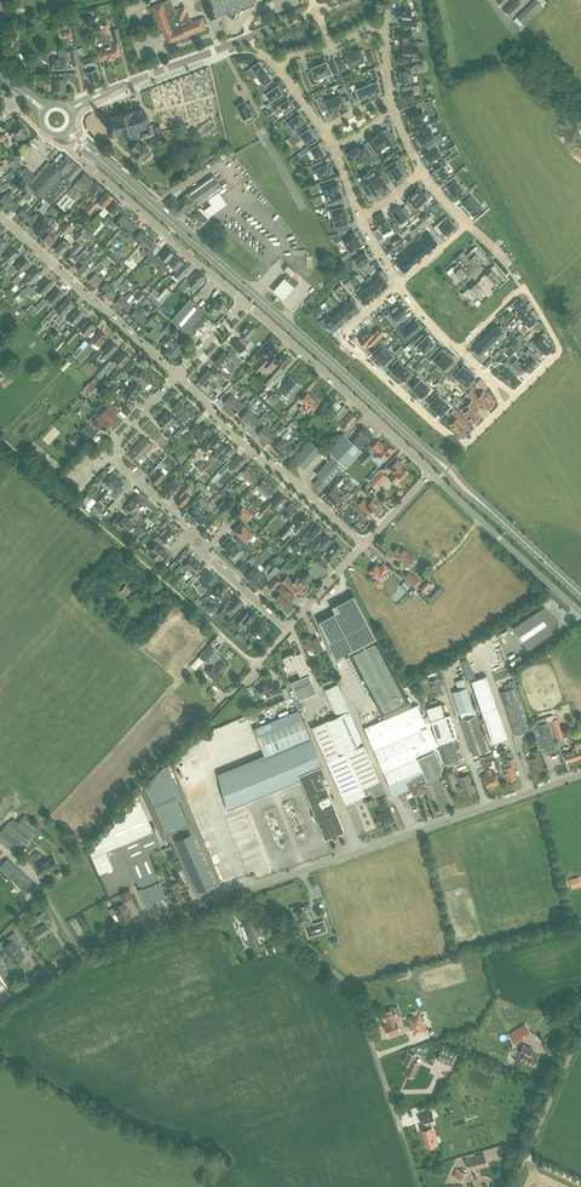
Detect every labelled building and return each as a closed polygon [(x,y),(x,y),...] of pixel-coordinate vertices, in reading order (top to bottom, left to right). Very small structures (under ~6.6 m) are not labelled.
[(206,29),(202,18),(191,22),(186,8),(183,7),(175,10),(172,1),(170,0),(169,0),(163,2),(152,6),(162,32),(162,33),(164,32),(166,36),(168,41),(170,42),(206,29)] [(244,6),(244,5),(256,0),(211,0),(214,8),(212,8),(216,17),(227,12),(227,14),(236,20),(245,7),(244,6)] [(509,0),(496,0),(495,1),(509,15),(521,3),(517,0),(511,0),(510,1),(509,0)] [(536,0),(535,0),(514,20),(522,29),(544,8),(536,0)] [(91,13),(97,11),(96,7),(85,9),(87,16),(92,15),(91,13)] [(398,9),(397,19),(401,19),(401,24),(415,25),(416,17),(411,16),(411,10),(407,10),(407,9),(402,8),(402,9),(398,9)] [(219,18),(214,20),(218,34),(223,33),(219,18)] [(403,30),(397,30),(396,31),(396,33),(397,34),(397,39),(400,39),(400,44),(415,45),(415,41),(414,40),(411,40),(411,31),(409,30),(409,27),(411,27),(411,26),(405,26),(403,28),(403,30)] [(105,35),(103,28),(101,29),(101,31),(100,31),(102,36),(101,36),(104,48),(99,49),(102,59),(106,58),(106,60),(111,58),(105,35)] [(119,35),(118,28),(112,30),(113,36),(115,43),(121,41),(119,35)] [(109,34),(105,35),(111,58),(116,57),(116,56),(120,55),(117,44),(112,46),(109,34)] [(418,56),(418,47),(402,47),(402,52),(398,52),(398,53),(397,54),(397,57),(398,58),(398,61),(411,61),(412,56),(418,56)] [(79,64),(78,58),(76,49),(70,50),(72,59),(74,66),(79,64)] [(354,51),(352,51),(357,64),(365,61),(368,59),(369,63),(375,61),(371,51),(365,54),(366,55),(363,56),(360,49),(358,50),(356,50),(354,51)] [(357,64),(352,51),(350,52),(349,53),(347,54),(345,55),(348,62),(345,64),(347,68),(350,67),(357,64)] [(59,57),(53,58),(53,60),(52,60),(52,64),(53,64),(53,70),(65,69),(65,64),(68,64),(68,53),(59,53),(59,57)] [(100,78),(92,56),(83,60),(90,82),(100,78)] [(345,69),(341,59),(336,61),(341,71),(345,69)] [(322,63),(319,65),(323,76),(325,76),(325,77),(330,75),(330,74),(333,72),(334,74),(339,72),(336,66),(331,68),(330,64),(328,65),(326,61),(325,62),(325,60),(321,62),(322,63)] [(254,78),(256,76),(265,70),(262,65),(263,65),(261,61),(260,62),(259,61),(254,64),(254,63),(251,65),(251,68),(252,71),(253,70),(255,73),(254,74),(253,76),(254,78)] [(323,76),(319,65),(316,66),(315,65),(311,66),(312,67),(311,68),(314,75),(309,77),(312,85),(319,82),(318,79),(323,76)] [(400,84),(412,82),(414,82),(413,76),(411,76),(411,73),(415,73),(414,66),(406,67),(406,71),(399,72),(400,84)] [(269,75),(265,70),(256,76),(260,81),(261,80),(263,84),(258,87),(261,92),(268,88),(265,85),(268,82),(272,79),(271,78),(272,77),(270,74),(269,75)] [(374,82),(366,85),(370,95),(372,94),(372,95),(376,94),(376,92),(381,90),(379,85),(380,84),(378,79),(379,78),(376,71),(371,73),(374,82)] [(54,85),(55,90),(62,90),(62,91),(65,90),(66,90),(66,88),(65,78),(67,78),(67,73),(56,73),(56,78),(54,79),(54,85)] [(283,93),(277,85),(265,94),(271,101),(283,93)] [(370,95),(366,85),(364,86),(363,85),(358,87),(359,88),(356,89),(356,90),(351,92),(354,99),(359,97),(360,99),(361,99),(361,100),(365,98),(365,97),(370,95)] [(420,92),(418,85),(408,86),(408,90),(402,91),(404,100),(406,100),(406,102),(415,101),(414,93),(420,92)] [(332,96),(337,109),(345,106),(341,97),(348,94),(345,87),(338,90),(340,95),(337,96),(337,95),(332,96)] [(337,109),(332,96),(331,96),(328,99),(328,100),(325,101),(324,98),(320,97),(316,99),(319,106),(326,103),(329,112),(329,113),(337,109)] [(265,118),(269,114),(269,115),(275,111),(274,110),(275,109),(278,113),(283,110),(285,113),(288,111),(289,112),(293,109),(292,108),(294,107),(288,99),(287,99),(279,105),(280,105),(277,107),(274,103),(262,112),(265,118)] [(435,106),(433,99),(422,102),(424,109),(435,106)] [(251,107),(247,100),(243,102),(243,103),(239,105),(243,112),(242,113),(244,117),(245,117),(246,119),(254,115),(255,117),(260,115),(256,106),(252,108),(251,107)] [(424,117),(421,107),(407,112),(408,114),(407,115),(408,118),(409,118),(411,122),(413,121),(415,125),(423,122),(422,118),(424,117)] [(132,149),(138,142),(139,141),(139,139),(145,137),(144,136),(152,134),(156,133),(162,131),(160,125),(154,127),(150,128),(146,129),(146,128),(147,128),(145,123),(147,122),(148,121),(149,119),(149,117),(148,115),(146,114),(145,113),(143,113),(141,108),(141,109),(137,110),(137,109),(137,108),(133,109),(133,110),(129,111),(129,110),(128,110),(129,111),(120,114),(119,113),(119,114),(115,115),(115,116),(112,116),(111,116),(108,117),(108,118),(105,118),(109,131),(110,130),(110,132),(112,132),(113,137),(113,136),(116,135),(116,136),(117,136),(117,135),(120,134),(120,135),(124,134),(125,135),(128,134),(132,147),(131,148),(132,149)] [(365,116),(369,122),(377,118),(372,111),(365,116)] [(299,115),(299,114),(290,120),(288,116),(280,121),(285,128),(290,124),(293,129),(304,121),(302,118),(303,118),(300,114),(299,115)] [(14,135),(20,140),(25,134),(23,131),(25,128),(20,123),(16,127),(15,126),(9,133),(13,136),(14,135)] [(186,131),(191,130),(189,124),(183,125),(184,132),(186,131)] [(423,146),(434,141),(433,138),(434,137),(433,136),(434,135),(431,129),(430,130),(429,129),(427,125),(418,129),(420,133),(416,135),(421,144),(422,143),(423,146)] [(298,131),(287,139),(290,143),(295,139),(298,142),(303,139),(306,142),(314,136),(313,135),(314,134),(312,131),(311,132),(308,128),(300,134),(298,131)] [(376,136),(384,147),(391,142),(392,143),(396,141),(390,133),(387,135),(386,134),(383,130),(378,133),(379,134),(376,136)] [(384,147),(376,136),(374,138),(373,137),(368,140),(371,144),(372,146),(369,148),(374,156),(378,153),(377,152),(384,147)] [(18,147),(21,143),(16,138),(13,142),(18,147)] [(445,142),(442,138),(435,142),(438,146),(445,142)] [(138,142),(132,149),(134,151),(131,154),(135,158),(135,159),(137,161),(139,161),(139,162),(144,156),(147,158),(151,154),(149,151),(150,150),(142,144),(141,145),(138,142)] [(310,144),(299,153),(301,156),(311,150),(316,158),(324,153),(319,144),(311,148),(309,145),(310,144)] [(360,150),(357,146),(348,153),(353,159),(354,159),(357,164),(358,164),(357,163),(359,162),(360,163),(367,158),(370,162),(369,162),(370,163),(372,161),(374,160),(366,149),(363,152),(361,149),(360,150)] [(436,147),(424,153),(429,162),(433,160),(433,161),(437,159),(436,158),(441,155),(436,147)] [(57,202),(70,188),(68,186),(69,184),(62,179),(65,176),(64,176),(66,174),(71,179),(81,168),(65,154),(57,163),(56,162),(53,162),(51,164),(35,182),(32,180),(35,177),(25,168),(18,176),(46,201),(51,205),(55,200),(57,202)] [(404,164),(400,158),(400,157),(392,163),(391,164),(394,167),(389,170),(396,181),(401,177),(400,176),(403,174),(402,172),(405,170),(402,165),(404,164)] [(449,174),(444,166),(447,164),(444,160),(437,165),(438,167),(435,170),(442,180),(449,174)] [(326,175),(332,172),(332,171),(333,170),(331,167),(330,168),(330,166),(329,167),(327,164),(323,165),(321,161),(310,166),(314,174),(317,172),(319,178),(323,176),(323,178),(327,176),(326,175)] [(380,175),(374,180),(381,191),(383,190),(384,191),(388,188),(387,187),(388,186),(383,180),(387,177),(382,170),(379,173),(380,175)] [(84,173),(70,188),(57,202),(64,209),(66,211),(85,190),(93,181),(84,173)] [(201,203),(219,192),(218,191),(223,188),(213,175),(185,195),(179,201),(172,195),(164,204),(179,218),(183,213),(187,217),(201,203)] [(448,180),(451,184),(447,187),(455,196),(456,196),(457,196),(460,194),(459,193),(463,190),(460,186),(462,185),(455,176),(448,180)] [(325,193),(338,189),(337,186),(338,186),(336,180),(332,182),(330,178),(318,183),(319,187),(322,186),(325,193)] [(1,194),(12,182),(10,180),(9,181),(8,180),(5,184),(2,179),(0,180),(0,193),(1,194)] [(381,191),(374,180),(367,185),(365,182),(362,185),(367,192),(371,189),(375,196),(375,195),(376,196),(380,193),(380,192),(381,191)] [(93,201),(96,197),(104,189),(96,182),(89,190),(93,194),(90,198),(93,201)] [(428,198),(430,197),(431,196),(426,190),(423,193),(418,188),(413,193),(423,203),(428,198)] [(338,189),(325,193),(328,202),(325,203),(326,207),(338,204),(340,203),(339,200),(340,199),(340,198),(342,197),(340,192),(339,192),(338,189)] [(15,196),(12,194),(13,192),(11,190),(7,194),(6,193),(0,199),(0,200),(6,205),(15,196)] [(31,203),(38,195),(35,191),(27,200),(31,203)] [(104,207),(113,197),(107,191),(98,201),(104,207)] [(201,203),(187,217),(190,219),(191,218),(199,227),(208,218),(227,204),(219,192),(201,203)] [(473,215),(482,208),(470,195),(467,192),(462,195),(465,199),(462,202),(473,215)] [(418,208),(423,203),(413,193),(408,198),(413,203),(410,206),(416,212),(419,209),(418,208)] [(15,196),(6,205),(13,211),(19,205),(18,204),(21,199),(19,197),(18,198),(15,196)] [(113,214),(122,205),(114,198),(105,207),(113,214)] [(84,210),(89,205),(83,200),(78,205),(84,210)] [(51,205),(46,201),(39,209),(44,214),(52,206),(51,205)] [(57,202),(53,207),(61,213),(64,209),(57,202)] [(89,214),(97,205),(92,202),(85,210),(89,214)] [(338,204),(326,207),(324,207),(325,209),(328,208),(329,210),(331,210),(333,218),(346,215),(346,213),(347,213),(346,209),(345,209),(344,206),(339,207),(338,204)] [(23,220),(29,214),(26,211),(30,207),(28,205),(24,209),(22,208),(17,214),(23,220)] [(399,205),(391,211),(400,225),(412,216),(408,210),(404,213),(399,205)] [(29,214),(23,220),(30,226),(36,220),(34,219),(38,214),(36,212),(32,216),(29,214)] [(121,228),(130,218),(124,213),(118,220),(114,217),(111,221),(108,218),(103,223),(106,226),(109,224),(114,228),(117,225),(121,228)] [(346,215),(333,218),(335,226),(335,227),(336,227),(336,226),(337,226),(339,235),(345,231),(346,231),(345,227),(346,226),(345,224),(348,223),(349,223),(348,223),(348,221),(349,221),(348,217),(347,217),(346,215)] [(378,228),(372,231),(378,242),(384,239),(382,233),(391,229),(384,216),(376,220),(378,224),(379,227),(380,227),(380,228),(379,228),(378,228)] [(47,232),(52,227),(51,226),(57,220),(54,218),(53,219),(51,217),(46,222),(43,219),(34,229),(36,231),(35,231),(39,235),(45,228),(47,230),(46,231),(47,232),(47,231),(47,232)] [(130,218),(121,228),(124,231),(121,235),(123,236),(120,239),(120,241),(123,243),(126,240),(127,241),(133,234),(132,233),(129,230),(135,223),(130,218)] [(442,220),(433,227),(439,235),(443,231),(446,235),(447,234),(448,233),(449,232),(451,230),(451,231),(451,230),(452,229),(455,227),(455,226),(450,219),(445,224),(442,220)] [(72,226),(74,224),(72,222),(71,223),(70,224),(67,221),(60,230),(65,234),(72,226)] [(78,241),(88,230),(84,226),(74,238),(78,241)] [(52,227),(47,232),(49,233),(44,239),(50,245),(56,239),(59,235),(53,231),(55,229),(52,227)] [(133,234),(127,241),(133,246),(135,243),(134,241),(136,239),(141,244),(148,237),(141,231),(136,236),(133,234)] [(335,243),(341,240),(345,246),(358,238),(355,233),(354,232),(348,235),(345,231),(339,235),(333,239),(335,243)] [(422,237),(423,238),(431,247),(437,242),(428,232),(422,237)] [(442,238),(445,241),(451,236),(448,233),(442,238)] [(148,237),(141,244),(146,249),(144,251),(143,249),(140,252),(146,258),(147,258),(152,253),(151,252),(152,251),(149,248),(154,242),(148,237)] [(355,248),(361,245),(361,243),(359,239),(358,239),(358,238),(345,246),(351,255),(357,251),(355,248)] [(426,252),(431,247),(423,238),(418,242),(426,252)] [(67,247),(70,244),(64,239),(55,249),(61,255),(68,247),(67,247)] [(80,239),(78,241),(77,242),(78,242),(70,251),(71,252),(66,259),(73,265),(78,259),(73,255),(82,246),(84,243),(80,239)] [(417,241),(411,246),(420,256),(426,252),(418,242),(417,241)] [(420,256),(411,246),(406,251),(415,261),(420,256)] [(12,265),(10,263),(18,254),(11,248),(3,257),(1,255),(0,257),(0,263),(3,266),(8,261),(10,263),(5,268),(5,267),(0,273),(0,279),(2,277),(8,271),(8,270),(12,265)] [(81,260),(89,251),(86,248),(83,251),(82,251),(77,256),(81,260)] [(89,251),(81,260),(80,261),(83,264),(78,270),(84,276),(91,268),(88,265),(92,261),(89,258),(95,251),(92,248),(89,251)] [(307,248),(294,251),(295,256),(308,254),(307,248)] [(487,257),(479,248),(473,254),(470,251),(466,255),(463,251),(459,255),(467,264),(468,264),(471,261),(475,265),(476,266),(479,263),(479,264),(487,257)] [(152,253),(147,258),(161,270),(164,266),(163,265),(167,261),(167,262),(174,254),(168,249),(165,252),(164,251),(160,255),(157,259),(154,257),(155,256),(152,253)] [(400,256),(409,266),(415,261),(406,251),(400,256)] [(364,268),(370,265),(367,261),(370,259),(365,252),(354,259),(356,263),(353,265),(358,273),(364,268)] [(176,255),(169,263),(166,266),(169,269),(172,266),(175,269),(172,273),(179,279),(189,268),(188,267),(190,265),(182,258),(181,260),(176,255)] [(456,270),(450,275),(453,279),(452,281),(456,285),(465,277),(468,274),(467,273),(463,268),(467,265),(467,264),(459,255),(454,259),(457,263),(453,267),(456,270)] [(404,271),(409,266),(400,256),(395,261),(404,271)] [(14,264),(12,265),(8,270),(8,271),(11,274),(14,271),(17,273),(20,270),(22,272),(29,264),(27,261),(27,260),(25,258),(24,258),(24,259),(23,258),(16,266),(14,264)] [(101,271),(105,266),(100,262),(89,274),(91,277),(89,280),(95,286),(105,275),(101,271)] [(487,271),(489,272),(486,275),(488,278),(483,282),(493,293),(492,292),(497,287),(494,285),(498,282),(497,281),(500,278),(498,276),(502,272),(494,264),(487,271)] [(296,272),(288,265),(283,270),(288,273),(284,277),(295,287),(299,282),(292,277),(296,272)] [(33,283),(41,274),(34,268),(23,280),(27,284),(30,280),(33,283)] [(372,278),(373,279),(381,288),(387,283),(384,280),(388,277),(382,268),(377,273),(378,273),(372,278)] [(196,288),(205,278),(197,271),(189,281),(186,279),(179,287),(185,292),(191,286),(190,285),(191,284),(196,288)] [(12,289),(16,284),(22,278),(18,274),(12,281),(14,283),(12,286),(11,288),(12,289)] [(279,283),(274,289),(285,299),(291,292),(295,287),(284,277),(279,283)] [(33,289),(28,294),(32,298),(35,295),(36,295),(39,292),(43,295),(52,285),(46,279),(38,288),(35,286),(32,289),(33,289)] [(105,294),(117,281),(115,279),(111,283),(109,285),(105,282),(99,289),(105,294)] [(376,293),(381,288),(373,279),(368,284),(376,293)] [(119,283),(117,281),(105,294),(110,299),(117,292),(114,289),(116,287),(119,283)] [(130,285),(125,281),(120,287),(125,292),(131,286),(130,285)] [(156,289),(159,292),(162,288),(161,287),(164,283),(162,281),(156,289)] [(345,285),(351,292),(354,289),(349,282),(345,285)] [(488,297),(493,293),(483,282),(484,283),(480,287),(475,282),(473,284),(470,286),(462,294),(465,298),(467,296),(468,298),(469,297),(472,300),(480,293),(481,295),(484,292),(488,297)] [(371,298),(376,293),(368,284),(363,288),(371,298)] [(33,289),(32,289),(29,285),(23,292),(22,291),(15,299),(17,300),(20,302),(23,299),(27,294),(28,294),(33,289)] [(147,287),(146,287),(144,290),(149,295),(159,305),(163,301),(170,294),(166,289),(159,296),(153,289),(152,289),(151,291),(147,287)] [(54,304),(63,294),(56,288),(47,298),(54,304)] [(365,303),(371,298),(363,288),(362,289),(363,290),(358,294),(365,303)] [(120,308),(131,294),(129,292),(126,296),(124,299),(120,296),(114,303),(120,308)] [(139,301),(139,300),(144,295),(141,292),(136,298),(139,301)] [(134,296),(131,294),(120,308),(125,313),(132,306),(128,303),(131,300),(130,300),(134,296)] [(144,295),(139,300),(143,303),(147,298),(144,295)] [(350,301),(346,305),(353,313),(358,309),(353,303),(356,301),(351,295),(348,298),(350,301)] [(220,310),(226,302),(220,297),(210,308),(213,310),(216,307),(220,310)] [(44,298),(35,308),(39,311),(48,301),(44,298)] [(59,324),(64,318),(65,317),(63,316),(74,304),(67,298),(57,309),(57,310),(56,311),(54,308),(41,322),(44,324),(47,320),(49,321),(56,313),(59,316),(55,321),(59,324)] [(207,318),(201,313),(204,310),(190,298),(172,319),(185,331),(191,325),(195,329),(198,326),(197,325),(199,323),(201,325),(207,318)] [(527,306),(521,299),(518,302),(516,299),(509,305),(512,309),(514,307),(517,309),(513,313),(516,316),(518,315),(527,306)] [(345,303),(339,308),(340,309),(347,318),(353,313),(346,305),(345,303)] [(400,303),(390,312),(396,319),(392,323),(395,327),(404,319),(401,316),(407,311),(400,303)] [(158,311),(160,309),(157,306),(151,311),(155,314),(158,311)] [(516,321),(519,324),(521,323),(530,314),(526,310),(528,307),(527,306),(518,315),(520,317),(516,321)] [(140,315),(145,309),(143,307),(139,311),(135,309),(129,316),(134,321),(140,315)] [(75,324),(83,315),(76,309),(68,318),(75,324)] [(148,311),(145,309),(140,315),(134,321),(140,326),(147,319),(144,316),(148,311)] [(160,309),(158,311),(169,321),(171,318),(160,309)] [(340,309),(336,313),(343,321),(347,318),(340,309)] [(335,312),(329,316),(330,318),(337,326),(343,321),(336,313),(335,312)] [(523,325),(522,327),(525,331),(527,329),(530,331),(536,325),(533,322),(536,320),(530,314),(521,323),(523,325)] [(64,318),(59,324),(56,328),(59,330),(67,321),(64,318)] [(155,340),(162,332),(158,329),(160,325),(152,318),(146,325),(151,329),(148,333),(155,340)] [(323,319),(319,322),(326,329),(329,326),(333,330),(337,326),(330,318),(326,322),(323,319)] [(409,318),(400,326),(409,337),(421,328),(417,324),(416,324),(413,321),(412,322),(409,318)] [(92,332),(91,331),(95,326),(88,320),(80,329),(88,336),(92,332)] [(248,338),(256,330),(249,324),(241,333),(244,336),(240,341),(246,346),(251,341),(248,338)] [(496,325),(491,331),(499,339),(504,333),(503,332),(506,329),(501,324),(498,327),(496,325)] [(368,330),(359,340),(365,346),(369,342),(372,345),(383,332),(378,328),(373,334),(368,330)] [(65,343),(67,342),(69,344),(79,333),(74,329),(64,339),(65,340),(64,342),(65,343)] [(98,346),(106,337),(99,330),(94,336),(93,336),(88,342),(92,345),(95,342),(98,346)] [(491,331),(485,336),(493,344),(499,339),(491,331)] [(418,338),(411,344),(414,348),(418,345),(425,352),(434,343),(431,340),(432,339),(428,334),(421,341),(418,338)] [(167,351),(175,357),(178,354),(178,353),(183,347),(181,346),(182,345),(182,344),(181,343),(179,343),(176,341),(174,342),(174,341),(172,340),(171,340),(170,339),(171,338),(168,335),(161,342),(165,345),(166,343),(170,347),(167,351)] [(533,340),(529,343),(539,353),(542,350),(545,353),(552,346),(548,342),(550,340),(546,336),(545,338),(542,335),(541,337),(535,342),(533,340)] [(485,336),(479,342),(487,350),(493,344),(485,336)] [(377,348),(372,353),(378,359),(388,348),(379,340),(374,346),(377,348)] [(107,360),(110,356),(118,347),(111,341),(103,350),(106,353),(103,356),(107,360)] [(263,348),(259,353),(255,356),(260,361),(263,357),(266,353),(269,356),(276,348),(270,342),(264,349),(263,348)] [(475,349),(472,352),(481,361),(486,357),(483,354),(487,350),(479,342),(474,348),(475,349)] [(77,349),(75,351),(73,354),(72,355),(74,357),(75,356),(76,357),(79,353),(84,348),(81,345),(77,349)] [(388,348),(378,359),(384,364),(388,359),(391,361),(396,356),(388,348)] [(434,350),(427,358),(430,361),(432,359),(438,364),(449,352),(445,349),(444,350),(442,348),(437,353),(434,350)] [(527,355),(524,358),(531,366),(536,362),(535,361),(538,357),(529,348),(524,352),(527,355)] [(91,365),(102,352),(98,349),(87,362),(91,365)] [(126,353),(126,354),(122,351),(114,360),(122,367),(130,358),(129,357),(130,356),(130,355),(128,353),(126,353)] [(224,351),(219,357),(234,370),(236,368),(231,363),(229,361),(231,358),(231,357),(224,351)] [(449,352),(438,364),(444,369),(442,372),(445,375),(453,367),(450,364),(454,359),(452,357),(453,356),(449,352)] [(279,363),(282,366),(280,369),(283,371),(288,365),(286,364),(290,360),(283,354),(279,359),(278,358),(274,362),(277,365),(279,363)] [(235,356),(232,359),(238,364),(241,361),(235,356)] [(273,356),(269,361),(264,365),(267,368),(272,363),(276,359),(273,356)] [(219,357),(214,362),(221,368),(222,369),(224,366),(227,368),(232,372),(234,370),(219,357)] [(258,373),(268,361),(265,358),(254,369),(258,373)] [(395,367),(391,371),(396,376),(405,367),(400,362),(401,361),(397,358),(392,364),(395,367)] [(517,358),(511,364),(517,370),(522,374),(525,370),(527,371),(531,366),(524,358),(520,362),(517,358)] [(101,379),(103,376),(105,374),(104,373),(113,362),(110,359),(97,375),(101,379)] [(131,359),(123,369),(127,372),(135,362),(131,359)] [(505,366),(501,370),(504,373),(502,375),(506,378),(505,379),(508,382),(509,381),(513,385),(516,381),(519,379),(514,375),(515,375),(513,374),(517,370),(511,364),(507,360),(503,364),(505,366)] [(405,367),(396,376),(397,376),(402,381),(406,376),(409,379),(415,373),(411,370),(406,365),(405,367)] [(459,382),(470,370),(466,367),(465,368),(463,365),(458,370),(455,368),(448,376),(453,381),(455,379),(459,382)] [(14,381),(13,380),(17,376),(8,367),(2,374),(8,379),(13,383),(14,381)] [(220,374),(221,373),(215,368),(212,371),(209,368),(204,374),(213,382),(217,386),(222,391),(222,390),(226,394),(234,386),(234,385),(231,383),(226,389),(219,383),(215,380),(214,379),(217,375),(220,378),(222,375),(220,374)] [(131,376),(140,382),(141,383),(143,381),(147,384),(146,386),(150,389),(152,385),(149,382),(152,378),(147,374),(148,373),(145,371),(144,372),(142,370),(140,373),(136,370),(131,376)] [(224,370),(221,373),(220,374),(222,375),(228,380),(231,376),(224,370)] [(475,376),(473,374),(473,373),(470,370),(459,382),(462,386),(460,388),(466,393),(474,384),(471,381),(475,376)] [(213,382),(204,374),(199,379),(206,386),(206,385),(207,386),(209,383),(211,385),(212,385),(215,388),(217,386),(213,382)] [(415,382),(411,387),(416,392),(426,381),(417,374),(412,379),(415,382)] [(140,382),(131,376),(129,379),(130,380),(129,382),(130,383),(128,386),(133,391),(139,395),(141,392),(141,391),(143,388),(138,384),(140,382)] [(279,389),(276,392),(283,398),(284,397),(290,402),(294,397),(293,396),(301,386),(291,376),(279,389)] [(426,381),(416,392),(422,397),(426,392),(429,395),(434,389),(426,381)] [(96,388),(90,382),(84,388),(90,394),(96,388)] [(133,391),(128,386),(124,391),(121,389),(118,393),(121,395),(119,397),(124,401),(125,399),(127,399),(129,397),(133,400),(136,397),(136,398),(139,395),(133,391)] [(226,394),(228,397),(223,402),(229,408),(237,399),(234,396),(237,393),(237,392),(234,389),(236,387),(234,386),(226,394)] [(222,390),(222,391),(217,396),(221,400),(226,394),(222,390)] [(434,399),(429,404),(435,409),(445,398),(439,393),(440,392),(437,390),(431,396),(434,399)] [(475,393),(470,397),(477,405),(480,402),(487,409),(494,402),(490,398),(491,397),(488,394),(487,395),(484,391),(479,397),(475,393)] [(268,398),(274,404),(275,404),(280,399),(273,392),(268,398)] [(306,405),(313,397),(308,393),(301,400),(306,405)] [(319,403),(313,397),(306,405),(312,410),(319,403)] [(445,398),(435,409),(436,411),(439,414),(440,414),(441,415),(445,411),(447,413),(454,405),(446,398),(445,398)] [(237,399),(229,408),(235,413),(240,407),(243,410),(243,409),(244,409),(246,407),(249,403),(246,400),(242,404),(237,399)] [(246,407),(244,409),(246,411),(240,418),(246,423),(254,414),(250,411),(252,409),(250,407),(255,403),(252,400),(250,402),(249,403),(246,407)] [(107,407),(101,414),(111,423),(112,424),(118,417),(111,410),(113,407),(107,401),(104,404),(107,407)] [(177,415),(179,417),(183,422),(188,417),(183,413),(186,410),(178,401),(172,407),(179,414),(177,415)] [(468,408),(464,413),(466,415),(465,416),(469,419),(473,422),(480,415),(476,412),(479,409),(476,406),(471,401),(466,406),(468,408)] [(343,405),(339,410),(339,409),(336,413),(335,411),(329,418),(336,425),(344,415),(349,410),(343,405)] [(304,407),(301,411),(298,414),(300,417),(304,413),(307,410),(304,407)] [(454,409),(449,414),(455,420),(450,425),(453,428),(452,429),(455,432),(456,431),(460,435),(468,428),(461,421),(464,418),(454,409)] [(168,411),(163,416),(171,425),(174,422),(177,425),(178,424),(181,427),(178,431),(173,425),(172,426),(180,434),(187,427),(182,422),(183,422),(179,417),(176,419),(168,411)] [(353,421),(357,417),(350,411),(343,420),(344,421),(341,425),(346,429),(354,421),(353,421)] [(101,414),(100,413),(94,420),(91,417),(88,420),(99,430),(102,427),(105,430),(111,423),(101,414)] [(259,419),(254,414),(246,423),(252,428),(257,423),(259,425),(260,425),(266,418),(268,416),(265,413),(263,415),(259,419)] [(171,425),(163,416),(157,421),(166,430),(171,425)] [(83,426),(85,422),(79,417),(76,420),(83,426)] [(266,418),(260,425),(263,427),(257,433),(263,438),(269,431),(266,428),(269,426),(266,424),(270,420),(267,417),(266,418)] [(201,441),(210,430),(203,424),(200,427),(195,423),(189,431),(201,441)] [(281,434),(287,428),(283,424),(277,431),(281,434)] [(354,424),(344,435),(344,434),(328,451),(333,455),(316,474),(319,477),(313,484),(321,491),(341,469),(343,472),(362,451),(360,449),(372,434),(363,426),(357,433),(358,434),(352,441),(347,437),(357,427),(354,424)] [(90,440),(95,434),(85,425),(80,431),(90,440)] [(287,428),(281,434),(281,435),(284,438),(291,431),(287,428)] [(272,434),(269,431),(263,438),(268,443),(277,433),(274,431),(272,434)] [(168,432),(166,435),(173,442),(176,439),(173,436),(168,432)] [(214,450),(222,441),(216,435),(210,441),(207,439),(201,446),(206,452),(211,447),(214,450)] [(144,436),(139,442),(148,450),(148,449),(151,446),(154,449),(157,447),(153,444),(144,436)] [(279,453),(286,446),(285,446),(288,443),(282,438),(274,448),(279,453)] [(304,468),(321,450),(311,440),(293,459),(304,468)] [(378,440),(371,447),(376,451),(376,452),(377,453),(385,460),(394,451),(387,444),(385,442),(383,444),(378,440)] [(139,442),(134,447),(143,455),(146,452),(150,455),(152,452),(148,449),(148,450),(139,442)] [(229,446),(228,446),(227,445),(222,451),(219,448),(213,455),(217,459),(220,456),(225,460),(233,451),(232,450),(232,448),(229,446)] [(286,446),(279,453),(285,458),(287,454),(290,457),(293,454),(298,448),(295,446),(293,448),(291,446),(288,448),(286,446)] [(143,455),(134,447),(129,453),(138,461),(141,457),(145,460),(147,458),(143,455)] [(365,465),(374,457),(368,450),(359,459),(365,465)] [(236,471),(245,461),(238,456),(230,465),(236,471)] [(402,480),(409,471),(401,464),(402,463),(398,459),(389,468),(394,473),(389,478),(394,483),(399,477),(402,480)] [(160,471),(166,464),(161,460),(160,461),(158,464),(154,468),(157,471),(150,478),(157,484),(166,475),(160,471)] [(202,468),(199,464),(198,465),(198,464),(195,467),(202,472),(204,470),(202,468)] [(221,475),(228,467),(225,464),(218,472),(221,475)] [(246,479),(254,470),(248,465),(242,472),(241,471),(236,476),(238,478),(241,475),(245,478),(246,479)] [(246,479),(245,478),(242,480),(245,483),(247,480),(252,484),(260,475),(254,470),(246,479)] [(376,488),(379,485),(387,476),(381,470),(372,480),(373,480),(370,483),(376,488)] [(109,487),(117,478),(111,473),(107,478),(104,475),(96,484),(99,487),(101,485),(104,487),(107,484),(109,487)] [(342,473),(340,475),(333,482),(337,486),(344,478),(342,476),(343,474),(342,473)] [(123,483),(117,478),(109,487),(115,491),(112,494),(116,498),(121,492),(118,489),(123,483)] [(172,479),(163,489),(169,495),(175,488),(178,491),(180,490),(185,484),(180,479),(176,483),(172,479)] [(261,493),(270,484),(264,479),(257,486),(257,485),(252,490),(254,492),(257,489),(260,492),(261,493)] [(199,480),(195,485),(202,491),(206,486),(199,480)] [(179,496),(175,500),(176,501),(176,502),(177,503),(179,504),(182,507),(190,497),(186,493),(191,486),(187,482),(185,484),(180,490),(178,491),(177,494),(179,496)] [(261,493),(260,492),(257,494),(260,497),(262,494),(267,498),(269,496),(275,489),(270,484),(261,493)] [(332,500),(338,494),(341,490),(338,487),(337,488),(335,486),(326,495),(332,500)] [(86,493),(84,495),(80,500),(86,505),(93,497),(87,492),(86,493)] [(341,496),(338,494),(332,500),(337,505),(344,497),(347,500),(352,495),(349,492),(346,495),(343,493),(341,496)] [(279,510),(283,506),(282,504),(286,499),(280,493),(272,502),(269,500),(254,516),(258,519),(259,518),(272,504),(273,505),(272,506),(272,507),(271,509),(275,512),(277,509),(278,509),(279,510)] [(132,498),(130,500),(139,508),(142,505),(144,507),(146,505),(155,513),(158,510),(144,498),(142,500),(136,495),(133,498),(132,498)] [(194,507),(189,513),(192,516),(191,516),(194,519),(203,509),(206,506),(201,502),(200,503),(195,498),(190,504),(194,507)] [(222,499),(217,505),(220,509),(226,502),(222,499)] [(365,499),(358,505),(364,511),(367,508),(375,515),(381,508),(372,500),(369,503),(365,499)] [(139,508),(130,500),(128,503),(125,507),(131,512),(129,515),(134,520),(139,514),(136,511),(139,508)] [(342,510),(346,506),(349,502),(347,500),(340,508),(342,510)] [(103,507),(98,502),(94,506),(100,511),(103,507)] [(283,506),(279,510),(277,513),(282,519),(285,516),(290,519),(298,509),(291,502),(287,507),(285,505),(283,506)] [(364,511),(358,505),(355,502),(352,506),(360,514),(353,520),(362,529),(369,522),(361,514),(364,511)] [(255,515),(258,511),(251,505),(248,508),(255,515)] [(203,509),(194,519),(196,521),(197,520),(200,523),(205,518),(208,521),(214,515),(209,511),(210,510),(206,506),(203,509)] [(254,515),(244,506),(238,512),(239,513),(247,521),(254,515)] [(156,513),(151,519),(154,522),(159,517),(156,514),(156,513)] [(296,534),(301,529),(309,520),(302,514),(294,523),(292,526),(289,523),(279,534),(282,537),(290,529),(296,534)] [(128,532),(134,525),(124,516),(118,523),(128,532)] [(163,530),(171,537),(176,532),(170,527),(172,524),(169,521),(166,524),(165,523),(164,523),(161,527),(161,528),(163,530)] [(142,534),(139,537),(142,539),(148,533),(138,524),(135,528),(142,534)] [(312,539),(320,530),(313,524),(308,529),(305,527),(299,534),(305,539),(308,535),(312,539)] [(243,526),(237,533),(243,538),(239,542),(247,549),(253,543),(249,539),(253,534),(254,534),(246,526),(244,528),(243,526)] [(163,530),(158,535),(153,531),(150,535),(157,541),(161,537),(166,543),(171,537),(163,530)] [(309,545),(307,548),(310,551),(313,548),(315,550),(319,546),(323,549),(331,540),(325,535),(320,540),(317,537),(309,545)] [(239,549),(230,541),(224,547),(227,550),(223,554),(229,559),(233,555),(233,556),(236,553),(238,556),(242,552),(239,549)] [(160,559),(166,553),(160,548),(161,547),(156,543),(149,550),(152,552),(150,554),(157,560),(159,558),(160,559)] [(336,555),(342,549),(335,544),(327,553),(330,555),(326,559),(331,562),(337,556),(336,555)] [(399,546),(393,552),(397,556),(401,559),(403,561),(407,565),(414,557),(407,551),(404,548),(402,549),(399,546)] [(186,572),(196,561),(193,558),(193,559),(188,555),(182,562),(185,564),(184,565),(182,568),(186,572)] [(263,559),(259,555),(254,561),(258,565),(263,559)] [(325,569),(329,565),(321,559),(317,563),(325,569)] [(186,572),(185,573),(190,577),(194,573),(197,575),(203,568),(198,564),(199,563),(196,561),(186,572)] [(182,565),(178,562),(172,569),(176,573),(182,565)] [(248,567),(243,562),(238,567),(244,572),(248,567)] [(383,563),(379,568),(376,565),(370,572),(379,580),(385,573),(384,573),(389,568),(383,563)] [(252,581),(261,571),(254,566),(245,576),(248,579),(249,579),(252,581)] [(271,573),(274,575),(279,570),(276,567),(271,573)] [(264,568),(261,571),(252,581),(255,584),(254,585),(258,588),(269,575),(266,572),(267,571),(264,568)] [(200,575),(197,578),(194,581),(192,583),(198,589),(201,585),(203,587),(206,586),(208,587),(216,578),(206,570),(201,576),(200,575)] [(418,579),(409,572),(404,577),(413,585),(418,579)] [(281,582),(274,575),(267,583),(274,590),(281,582)] [(287,576),(283,582),(295,593),(298,590),(301,593),(308,586),(298,577),(294,582),(287,576)] [(408,589),(411,584),(406,581),(403,587),(408,589)] [(432,585),(429,582),(422,590),(425,593),(432,585)] [(228,589),(221,583),(213,593),(216,596),(212,600),(219,606),(225,599),(222,596),(228,589)] [(275,598),(286,608),(293,601),(291,599),(294,596),(282,585),(277,590),(280,593),(275,598)] [(130,590),(126,586),(121,591),(126,595),(130,590)] [(318,621),(335,659),(349,652),(384,719),(364,728),(374,750),(394,794),(398,793),(402,801),(407,798),(406,795),(413,792),(414,794),(416,794),(418,793),(421,794),(423,793),(424,791),(426,790),(427,788),(426,786),(425,785),(424,785),(423,785),(422,782),(425,781),(432,778),(441,773),(440,770),(443,768),(441,766),(435,750),(437,749),(425,723),(431,720),(429,715),(423,718),(417,705),(412,707),(376,638),(354,594),(332,606),(335,612),(318,621)] [(232,601),(228,606),(235,612),(243,603),(236,597),(232,601)] [(223,604),(215,612),(222,618),(225,614),(224,612),(227,608),(223,604)] [(215,612),(219,608),(216,605),(212,610),(209,614),(211,616),(215,612)] [(539,611),(538,610),(512,627),(528,649),(553,632),(551,629),(553,627),(558,622),(555,619),(544,608),(539,611)] [(248,625),(257,615),(250,609),(244,616),(240,613),(234,620),(240,625),(244,621),(248,625)] [(262,636),(268,629),(264,625),(266,623),(261,619),(250,632),(255,637),(258,633),(262,636)] [(311,635),(302,639),(307,650),(312,647),(315,654),(323,650),(317,637),(313,639),(311,635)] [(261,646),(267,639),(263,636),(257,643),(261,646)] [(208,644),(201,652),(199,654),(212,666),(214,664),(212,661),(215,658),(211,655),(215,650),(208,644)] [(296,666),(301,678),(291,682),(299,700),(317,693),(310,677),(311,677),(301,654),(296,656),(295,655),(293,656),(292,654),(290,655),(290,654),(285,656),(286,657),(285,657),(286,658),(284,659),(287,666),(291,665),(292,667),(296,666)] [(215,665),(222,671),(229,664),(222,658),(215,665)] [(224,672),(222,671),(215,665),(214,664),(212,666),(207,672),(216,681),(217,680),(219,680),(221,678),(220,676),(224,672)] [(508,738),(497,707),(486,675),(471,681),(482,712),(492,743),(508,738)] [(442,692),(438,678),(429,681),(433,695),(442,692)] [(458,690),(453,691),(459,712),(473,708),(463,678),(456,681),(458,690)] [(270,681),(266,683),(258,687),(261,695),(266,693),(267,696),(282,690),(278,682),(271,685),(270,681)] [(385,793),(379,780),(337,684),(324,690),(336,716),(324,722),(311,727),(342,796),(343,796),(345,802),(348,803),(365,795),(362,787),(369,785),(374,798),(385,793)] [(531,730),(520,698),(517,689),(514,687),(500,691),(515,735),(531,730)] [(440,703),(426,708),(429,715),(431,720),(438,743),(452,738),(457,737),(450,713),(444,714),(440,703)] [(325,839),(332,836),(333,837),(338,835),(337,834),(344,831),(323,778),(326,777),(298,710),(253,728),(254,729),(264,754),(218,773),(228,810),(301,780),(303,785),(325,839)] [(487,750),(476,715),(461,720),(472,755),(487,750)] [(564,739),(557,718),(550,721),(557,741),(564,739)] [(547,721),(537,725),(540,734),(536,735),(540,749),(545,748),(546,751),(556,747),(547,721)] [(452,738),(438,743),(445,764),(453,762),(453,763),(454,763),(455,764),(456,764),(457,763),(458,763),(458,762),(459,762),(459,761),(459,760),(459,759),(452,738)] [(574,749),(564,752),(568,763),(580,758),(580,752),(580,747),(580,740),(572,743),(574,749)] [(534,771),(543,768),(540,760),(541,760),(537,750),(533,752),(534,757),(527,759),(529,764),(531,763),(534,771)] [(512,767),(516,766),(513,758),(507,760),(509,767),(504,768),(508,780),(516,777),(512,767)] [(487,787),(489,786),(490,787),(491,788),(493,787),(494,786),(494,785),(498,783),(494,771),(491,772),(490,769),(486,770),(487,774),(483,775),(487,787)] [(465,794),(474,791),(468,775),(458,778),(460,784),(461,784),(465,794)] [(121,845),(154,831),(137,793),(88,847),(99,874),(114,868),(106,852),(121,845)] [(166,832),(189,822),(177,796),(154,807),(166,832)] [(383,812),(378,815),(380,818),(379,819),(380,820),(381,820),(381,821),(380,821),(382,825),(383,825),(383,826),(388,824),(388,822),(391,820),(391,821),(395,819),(393,816),(394,816),(392,813),(391,814),(389,809),(389,808),(386,801),(385,798),(379,800),(378,801),(381,808),(383,812)] [(273,808),(265,812),(270,824),(280,819),(278,814),(275,815),(273,812),(279,810),(277,807),(273,809),(273,808)] [(302,809),(298,811),(302,822),(306,821),(302,809)] [(197,821),(201,821),(200,813),(206,813),(206,810),(197,811),(197,821)] [(31,838),(40,827),(25,814),(16,825),(31,838)] [(30,839),(9,821),(0,832),(0,841),(17,855),(30,839)] [(155,830),(154,831),(121,845),(140,889),(147,905),(148,905),(149,906),(150,905),(150,903),(167,896),(166,894),(148,852),(161,846),(155,830)] [(194,843),(180,849),(199,890),(203,888),(203,890),(209,887),(209,885),(213,883),(194,843)] [(1,869),(26,893),(35,884),(8,856),(0,865),(0,868),(1,869)] [(54,857),(45,861),(45,860),(37,864),(41,873),(50,869),(50,870),(58,866),(54,857)] [(249,868),(262,863),(260,859),(254,862),(254,860),(246,863),(249,868)] [(179,860),(173,863),(177,872),(183,869),(179,860)] [(580,885),(580,882),(580,877),(570,879),(572,888),(580,885)] [(182,897),(178,888),(179,887),(177,883),(167,887),(173,901),(182,897)] [(115,899),(121,896),(123,901),(133,896),(130,890),(114,897),(115,899)] [(119,904),(113,907),(121,923),(127,921),(132,918),(125,902),(119,904)] [(307,922),(308,926),(312,925),(311,921),(306,906),(300,908),(299,906),(292,908),(296,919),(302,917),(304,923),(307,922)] [(44,922),(48,919),(52,917),(47,910),(39,915),(44,922)] [(79,924),(76,918),(70,921),(74,927),(79,924)] [(246,939),(247,939),(256,936),(261,934),(256,919),(244,923),(244,926),(241,926),(246,939)] [(311,936),(323,932),(326,930),(323,921),(312,925),(308,926),(306,927),(309,936),(311,936)] [(46,934),(51,931),(45,923),(33,931),(38,939),(46,933),(46,934)] [(15,932),(2,941),(5,945),(3,947),(7,953),(14,962),(15,962),(24,956),(15,943),(20,940),(15,932)] [(256,936),(247,939),(250,947),(258,944),(256,936)] [(282,949),(280,944),(278,939),(265,943),(269,953),(282,949)] [(388,1024),(385,1025),(388,1035),(400,1031),(396,1021),(394,1017),(396,1016),(393,1007),(382,1011),(385,1021),(386,1020),(388,1024)] [(412,1025),(414,1030),(413,1031),(414,1035),(418,1034),(417,1033),(422,1031),(422,1032),(426,1031),(423,1023),(419,1013),(408,1018),(411,1025),(412,1025)] [(508,1035),(512,1041),(515,1039),(517,1041),(524,1037),(519,1028),(508,1035)] [(532,1049),(524,1045),(520,1052),(524,1054),(522,1059),(533,1064),(537,1056),(531,1053),(532,1049)] [(449,1068),(456,1052),(442,1046),(437,1059),(450,1065),(448,1068),(449,1068)] [(413,1077),(419,1064),(412,1061),(415,1055),(408,1052),(403,1062),(408,1064),(404,1073),(413,1077)] [(427,1146),(437,1143),(435,1138),(432,1127),(431,1128),(428,1120),(433,1119),(431,1112),(420,1115),(422,1122),(424,1122),(426,1129),(422,1130),(422,1132),(427,1146)] [(481,1166),(487,1165),(484,1154),(466,1158),(469,1169),(474,1168),(481,1166)] [(459,1167),(455,1176),(466,1180),(469,1172),(459,1167)]
